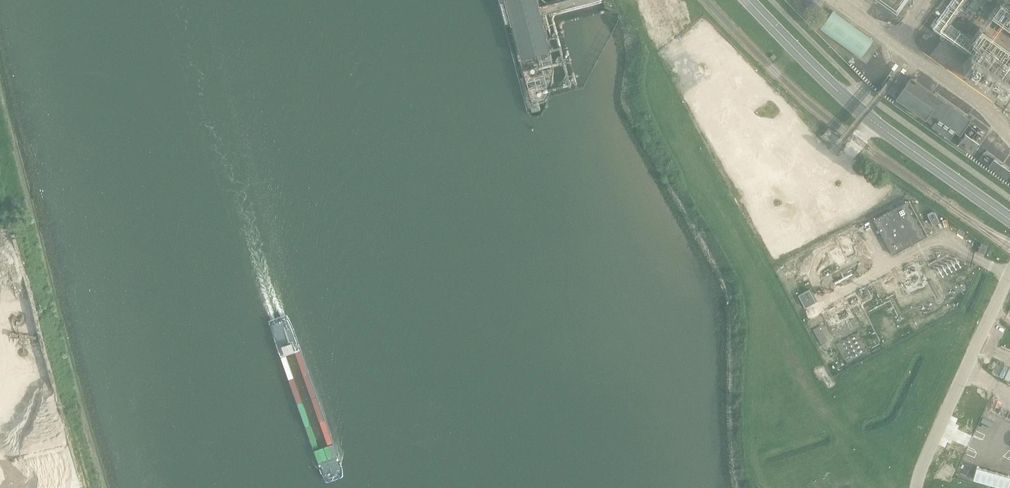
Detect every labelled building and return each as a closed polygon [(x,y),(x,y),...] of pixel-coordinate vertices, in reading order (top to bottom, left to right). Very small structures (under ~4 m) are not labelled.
[(521,56),(549,49),(537,0),(507,0),(521,56)] [(1009,60),(1009,4),(1002,3),(1001,0),(992,0),(990,9),(982,7),(978,10),(984,27),(981,25),(980,32),(979,32),(1009,60)] [(861,58),(873,40),(832,11),(820,29),(861,58)] [(532,75),(538,73),(536,65),(529,67),(532,75)] [(904,85),(896,97),(926,118),(933,123),(932,125),(950,138),(955,131),(960,134),(971,119),(911,77),(905,86),(904,85)] [(545,97),(542,87),(535,89),(538,99),(545,97)] [(980,144),(965,134),(959,143),(974,154),(980,144)] [(995,158),(989,165),(1007,177),(1009,173),(1009,169),(995,158)] [(909,200),(873,220),(892,255),(910,245),(911,246),(914,244),(914,243),(928,236),(909,200)] [(934,212),(928,215),(933,225),(939,221),(934,212)] [(988,245),(981,243),(978,251),(984,254),(988,245)] [(809,290),(798,295),(805,308),(815,302),(809,290)] [(974,478),(1006,487),(1008,487),(1009,483),(1009,476),(978,466),(974,478)]
